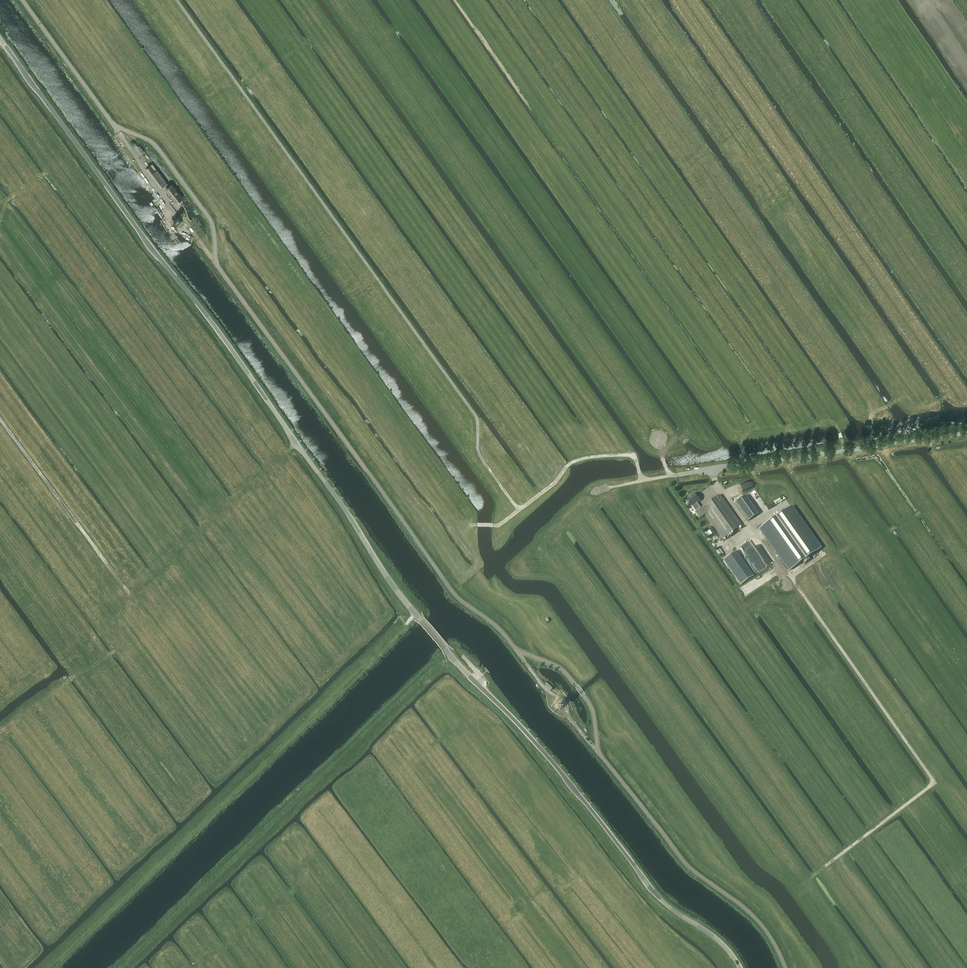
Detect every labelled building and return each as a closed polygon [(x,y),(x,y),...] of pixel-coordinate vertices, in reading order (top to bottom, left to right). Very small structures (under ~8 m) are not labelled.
[(139,156),(142,153),(135,143),(131,146),(139,156)] [(160,187),(167,183),(153,163),(147,168),(160,187)] [(168,191),(172,196),(177,202),(183,198),(172,184),(167,188),(169,190),(168,191)] [(176,224),(182,220),(178,214),(172,218),(176,224)] [(689,498),(685,501),(690,508),(692,506),(697,503),(700,501),(694,493),(689,498)] [(697,503),(692,506),(696,512),(695,513),(700,519),(705,515),(723,539),(742,526),(721,495),(701,509),(697,503)] [(735,503),(748,521),(758,514),(745,496),(735,503)] [(760,529),(766,538),(789,571),(803,561),(804,564),(809,561),(807,558),(821,549),(791,507),(773,520),(760,529)] [(737,551),(724,561),(741,585),(754,576),(737,551)] [(554,688),(548,682),(545,685),(551,690),(554,688)] [(564,706),(564,703),(562,700),(558,700),(555,702),(555,705),(558,708),(560,709),(561,708),(564,706)]
